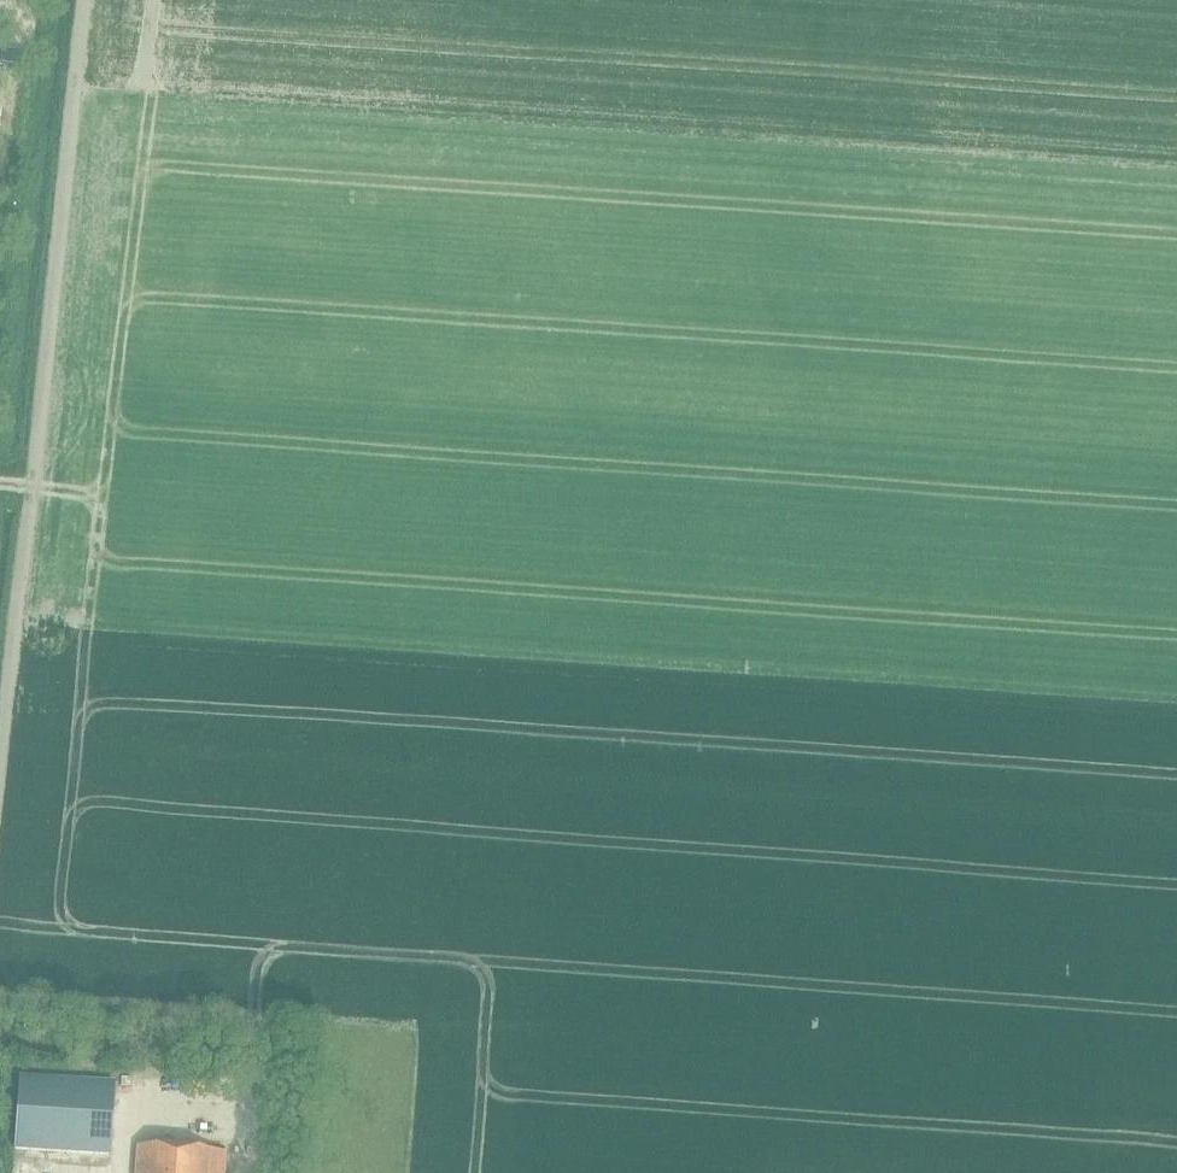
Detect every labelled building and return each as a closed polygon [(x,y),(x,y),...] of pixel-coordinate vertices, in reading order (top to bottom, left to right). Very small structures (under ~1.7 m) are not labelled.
[(110,1156),(117,1079),(21,1071),(14,1148),(110,1156)] [(134,1148),(133,1172),(220,1172),(221,1155),(134,1148)]
